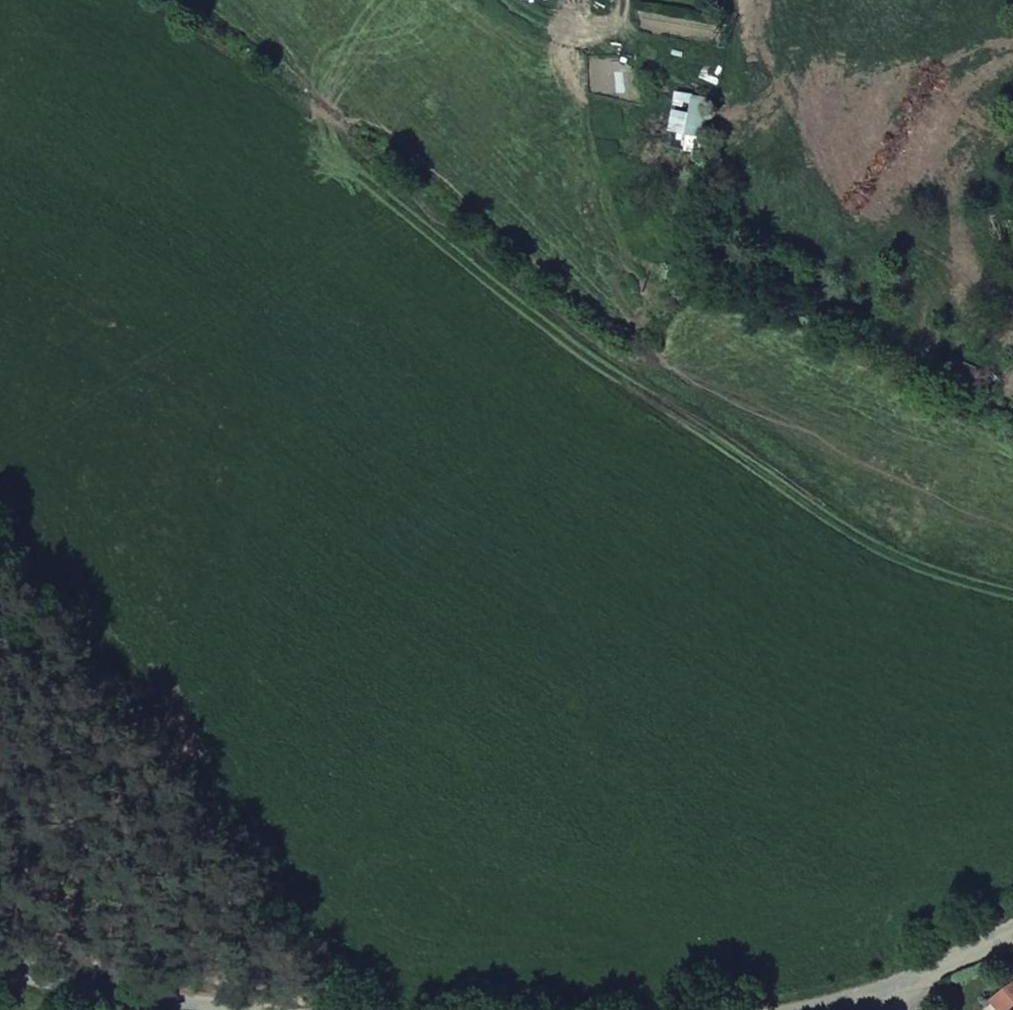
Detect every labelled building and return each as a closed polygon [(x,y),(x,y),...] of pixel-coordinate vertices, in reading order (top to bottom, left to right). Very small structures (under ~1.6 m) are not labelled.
[(1012,978),(988,1001),(996,1009),(1012,1009),(1012,980),(1012,978)]
